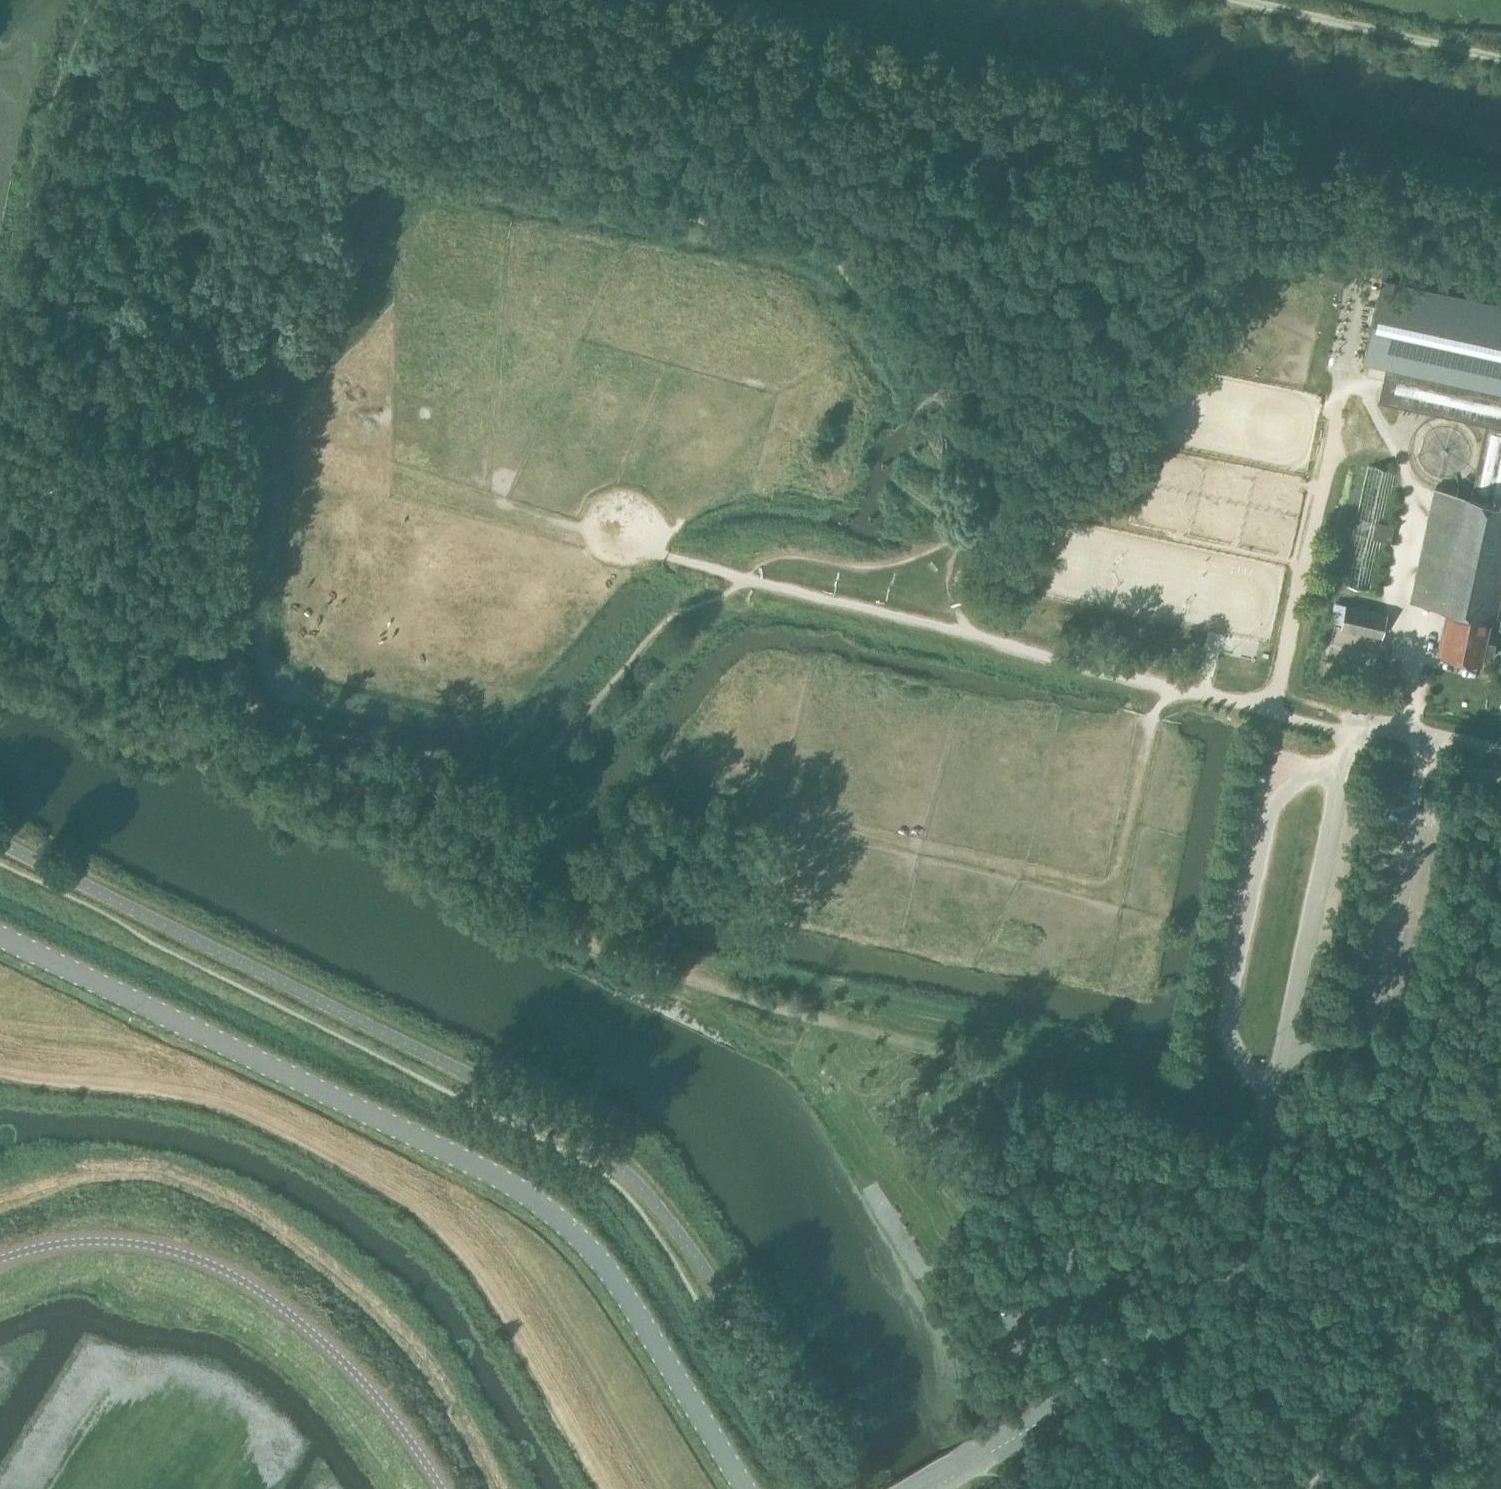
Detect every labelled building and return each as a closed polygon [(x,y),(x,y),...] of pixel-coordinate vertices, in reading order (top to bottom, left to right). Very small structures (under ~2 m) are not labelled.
[(1383,277),(1363,362),(1385,366),(1379,401),(1486,424),(1470,495),(1500,501),(1500,303),(1383,277)] [(1395,525),(1392,525),(1386,523),(1397,472),(1374,467),(1342,585),(1370,590),(1382,539),(1391,542),(1395,525)] [(1492,617),(1496,617),(1500,593),(1500,501),(1470,495),(1434,487),(1410,598),(1447,606),(1438,652),(1482,662),(1483,657),(1493,659),(1496,643),(1487,640),(1492,617)] [(1381,637),(1386,612),(1347,603),(1341,629),(1381,637)]
